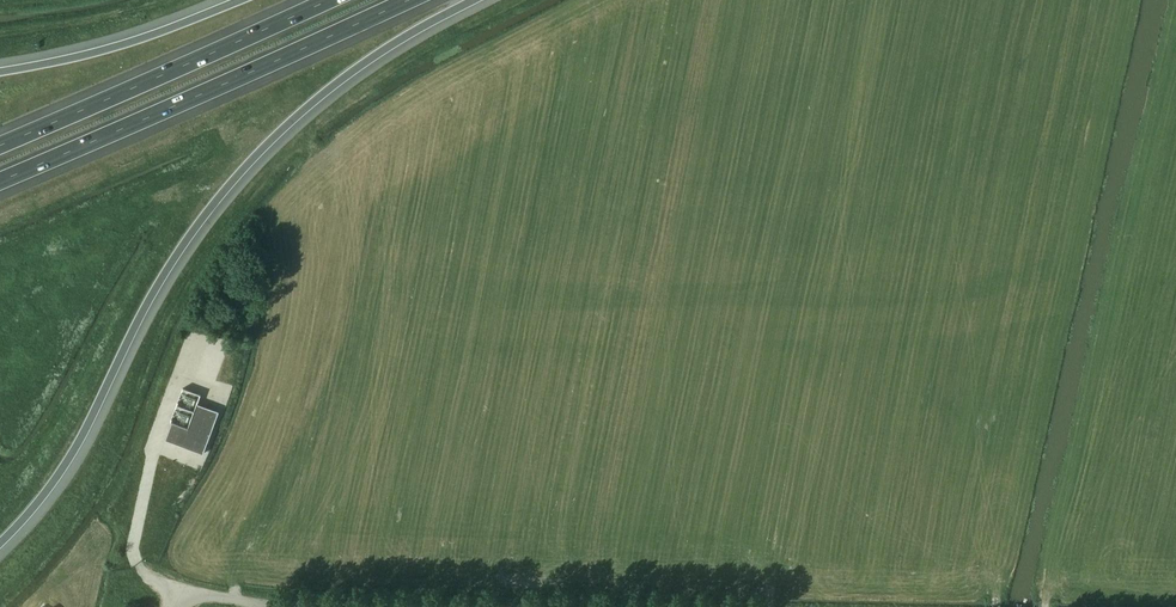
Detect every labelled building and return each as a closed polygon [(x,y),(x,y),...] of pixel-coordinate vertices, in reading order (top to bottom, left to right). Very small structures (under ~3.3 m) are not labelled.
[(171,423),(171,422),(165,440),(167,441),(203,454),(218,412),(196,404),(193,412),(187,428),(171,423)]
